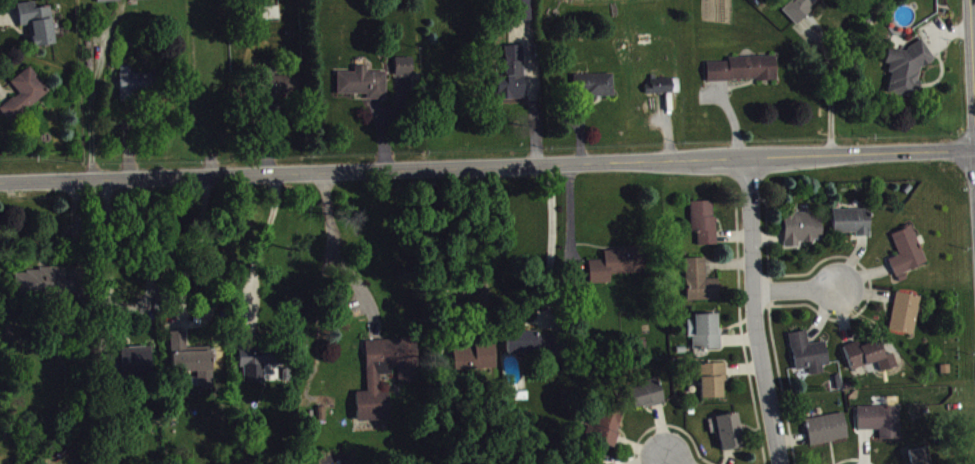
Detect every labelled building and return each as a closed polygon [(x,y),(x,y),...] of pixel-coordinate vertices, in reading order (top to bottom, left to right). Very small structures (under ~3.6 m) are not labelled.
[(17,24),(28,23),(30,34),(28,35),(30,46),(52,41),(48,19),(49,17),(47,4),(33,6),(32,0),(26,0),(13,2),(17,24)] [(513,25),(535,24),(534,0),(512,0),(513,25)] [(825,0),(795,0),(782,12),(796,27),(825,0)] [(260,24),(280,23),(280,11),(260,11),(260,24)] [(888,98),(917,102),(922,70),(928,71),(931,49),(910,46),(908,55),(889,52),(886,67),(893,69),(888,98)] [(499,104),(526,103),(525,50),(506,50),(507,70),(498,70),(499,104)] [(708,66),(708,86),(777,84),(777,61),(729,62),(729,66),(708,66)] [(415,80),(414,62),(396,62),(397,80),(415,80)] [(8,122),(23,111),(22,109),(47,89),(27,64),(7,80),(17,92),(12,96),(11,95),(0,103),(0,113),(8,122)] [(133,76),(133,70),(121,71),(122,105),(156,104),(155,75),(133,76)] [(339,99),(368,98),(368,104),(388,104),(388,76),(368,76),(368,70),(356,71),(356,76),(338,76),(339,99)] [(578,79),(578,101),(615,101),(615,78),(578,79)] [(300,80),(267,79),(266,105),(276,105),(276,99),(299,100),(300,80)] [(681,82),(651,83),(651,98),(681,97),(681,82)] [(716,249),(716,205),(691,206),(692,236),(699,236),(699,249),(716,249)] [(834,238),(856,237),(856,241),(871,241),(870,213),(834,214),(834,238)] [(801,251),(801,246),(823,245),(822,216),(784,217),(785,251),(801,251)] [(901,260),(890,264),(899,287),(909,284),(906,276),(928,268),(913,230),(892,238),(901,260)] [(590,288),(612,287),(612,278),(645,277),(644,252),(605,253),(605,264),(590,265),(590,288)] [(687,305),(719,304),(719,283),(706,283),(706,262),(686,263),(687,305)] [(19,299),(77,299),(77,285),(66,285),(66,274),(19,274),(19,299)] [(916,338),(921,300),(895,297),(891,336),(916,338)] [(720,319),(688,320),(688,342),(693,342),(694,354),(721,353),(720,319)] [(173,378),(198,377),(199,393),(213,392),(212,355),(190,356),(189,335),(171,336),(173,378)] [(826,346),(809,348),(808,335),(791,337),(795,375),(810,373),(810,380),(824,378),(823,370),(829,369),(826,346)] [(508,336),(508,358),(538,357),(537,346),(545,346),(545,352),(554,351),(554,339),(537,339),(537,336),(508,336)] [(366,345),(368,396),(358,396),(359,426),(391,424),(390,395),(381,396),(381,379),(393,379),(393,373),(399,373),(400,387),(420,386),(418,343),(366,345)] [(859,346),(844,350),(851,374),(886,363),(880,344),(860,350),(859,346)] [(497,374),(496,347),(450,349),(451,375),(497,374)] [(121,352),(121,379),(134,379),(152,378),(151,351),(121,352)] [(280,370),(280,353),(241,353),(241,371),(246,371),(246,387),(266,387),(266,370),(280,370)] [(701,403),(724,402),(723,389),(727,389),(727,368),(700,368),(701,403)] [(665,407),(659,384),(629,392),(634,415),(665,407)] [(612,452),(625,417),(603,409),(591,444),(612,452)] [(900,410),(858,411),(859,435),(880,434),(880,444),(901,443),(900,410)] [(806,424),(810,450),(849,443),(845,417),(806,424)] [(721,455),(744,453),(740,418),(717,420),(721,455)] [(910,463),(930,463),(927,451),(908,456),(910,463)]
